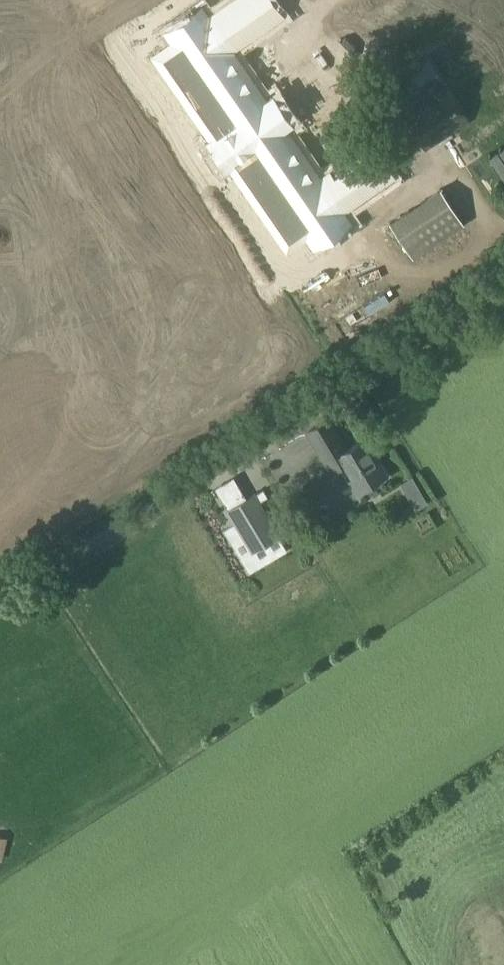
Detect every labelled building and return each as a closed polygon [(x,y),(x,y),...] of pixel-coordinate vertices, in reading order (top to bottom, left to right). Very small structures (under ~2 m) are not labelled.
[(359,156),(323,181),(233,49),(279,18),(267,0),(233,0),(165,46),(296,238),(377,183),(359,156)] [(440,81),(443,79),(431,61),(408,77),(420,95),(423,93),(429,103),(406,119),(425,147),(469,118),(450,89),(446,91),(440,81)] [(402,257),(454,226),(432,190),(380,221),(402,257)] [(308,301),(359,276),(350,258),(299,283),(308,301)] [(341,466),(357,493),(386,476),(364,440),(347,450),(328,419),(306,432),(330,473),(341,466)] [(256,482),(231,497),(261,547),(286,531),(256,482)] [(427,502),(421,491),(409,499),(415,509),(427,502)]
